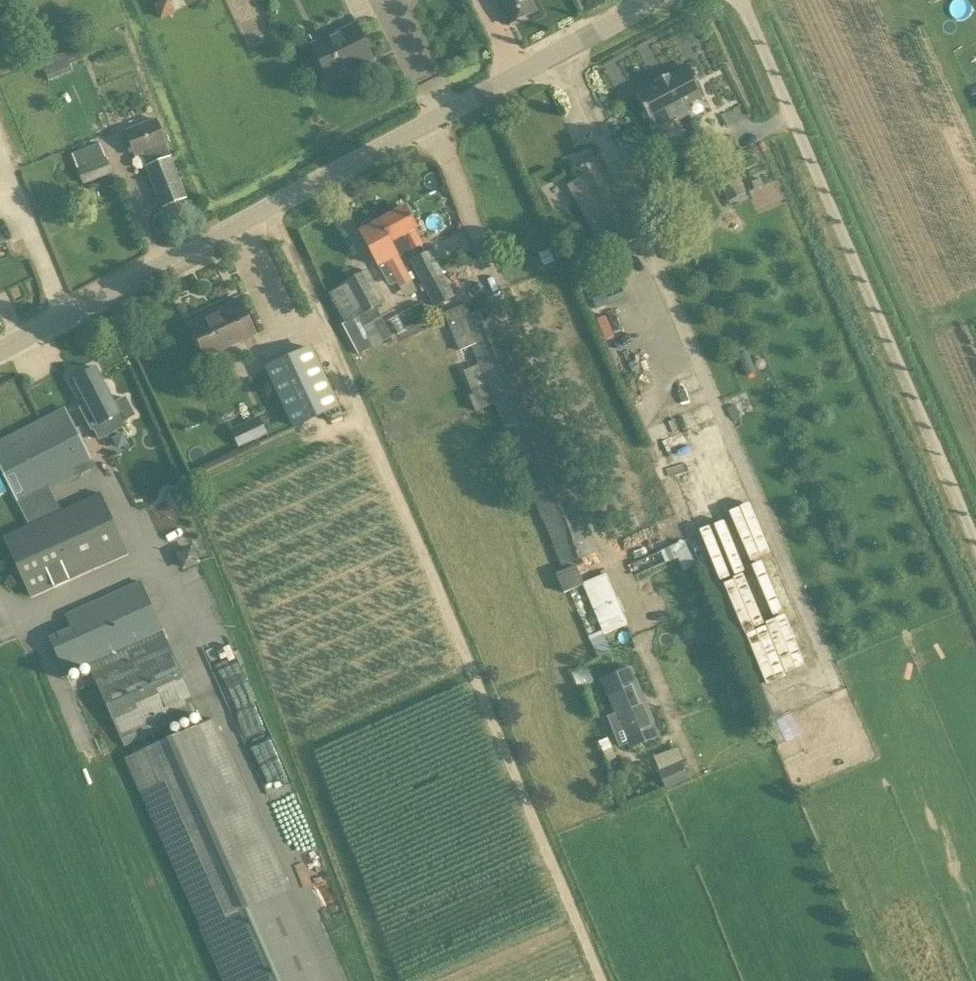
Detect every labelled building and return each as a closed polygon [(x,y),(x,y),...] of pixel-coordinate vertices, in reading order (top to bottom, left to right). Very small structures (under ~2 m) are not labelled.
[(508,25),(536,12),(531,0),(496,0),(508,25)] [(161,18),(172,12),(166,2),(156,7),(161,18)] [(357,25),(312,46),(328,80),(349,71),(347,67),(371,56),(357,25)] [(77,47),(41,61),(49,80),(72,71),(70,64),(82,60),(77,47)] [(636,94),(652,124),(653,123),(657,131),(688,115),(683,106),(704,95),(688,66),(668,77),(667,75),(655,82),(657,84),(636,94)] [(146,167),(162,207),(186,198),(156,121),(126,132),(135,156),(147,151),(152,165),(146,167)] [(113,174),(106,157),(100,142),(72,153),(76,169),(84,185),(113,174)] [(633,251),(629,243),(636,240),(628,226),(631,224),(597,160),(574,172),(578,180),(567,186),(605,256),(613,252),(617,259),(633,251)] [(742,195),(732,171),(719,177),(729,201),(742,195)] [(660,192),(651,175),(643,179),(652,196),(660,192)] [(752,182),(755,189),(763,185),(760,178),(752,182)] [(85,190),(77,191),(78,204),(86,204),(85,190)] [(379,267),(388,283),(391,285),(397,282),(400,287),(411,281),(407,274),(398,256),(422,243),(415,230),(417,229),(405,207),(375,223),(374,221),(371,220),(363,224),(362,227),(364,229),(360,231),(379,267)] [(8,241),(0,221),(0,244),(8,241)] [(539,253),(544,266),(553,262),(548,249),(539,253)] [(410,261),(434,308),(455,298),(431,251),(410,261)] [(342,286),(329,293),(345,323),(343,324),(359,356),(392,338),(376,307),(385,303),(367,270),(341,285),(342,286)] [(595,310),(625,297),(621,288),(591,300),(595,310)] [(239,301),(216,312),(218,317),(192,330),(205,359),(255,334),(239,301)] [(470,346),(478,365),(463,371),(472,393),(469,395),(476,411),(494,404),(561,567),(600,552),(502,316),(501,317),(496,304),(470,315),(466,304),(443,313),(458,351),(470,346)] [(311,347),(265,368),(293,428),(339,407),(311,347)] [(96,368),(74,380),(98,425),(92,428),(98,439),(124,425),(122,422),(134,415),(124,397),(114,403),(96,368)] [(224,385),(231,381),(228,374),(221,377),(224,385)] [(82,483),(78,474),(94,466),(65,410),(0,444),(0,466),(19,504),(60,483),(65,492),(82,483)] [(260,418),(232,431),(238,445),(267,432),(260,418)] [(180,502),(175,492),(171,489),(165,492),(163,497),(168,508),(174,510),(180,507),(180,502)] [(100,492),(41,519),(3,537),(30,597),(69,580),(128,554),(100,492)] [(676,557),(681,570),(693,565),(682,539),(627,562),(633,575),(676,557)] [(192,545),(179,551),(186,565),(198,559),(192,545)] [(605,574),(584,583),(604,634),(626,625),(605,574)] [(140,581),(65,614),(72,629),(50,638),(66,675),(88,665),(125,747),(199,714),(140,581)] [(630,669),(603,681),(617,714),(609,717),(615,733),(621,747),(633,742),(635,745),(655,737),(641,706),(645,704),(630,669)] [(745,700),(737,682),(728,686),(736,704),(745,700)] [(213,719),(125,758),(224,980),(330,980),(213,719)] [(598,742),(602,752),(611,748),(606,738),(598,742)] [(688,779),(687,776),(681,762),(658,772),(665,788),(688,779)]
